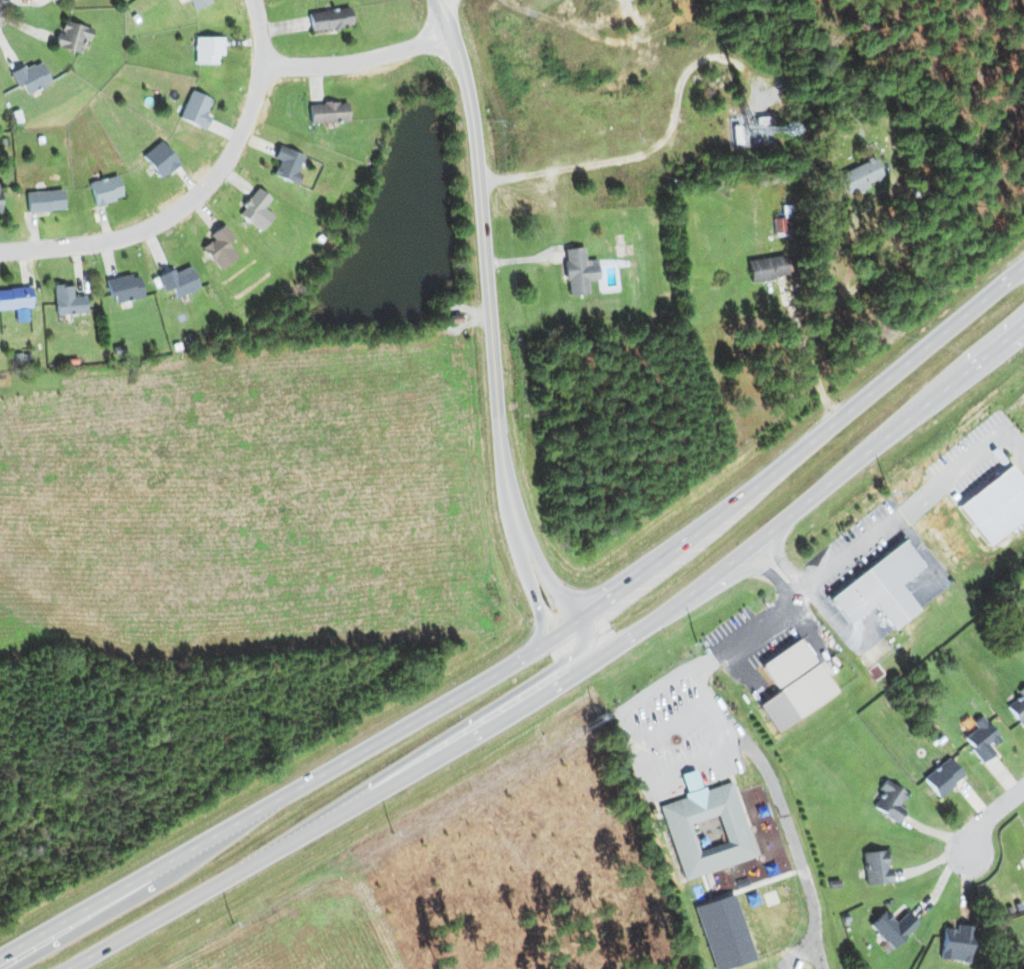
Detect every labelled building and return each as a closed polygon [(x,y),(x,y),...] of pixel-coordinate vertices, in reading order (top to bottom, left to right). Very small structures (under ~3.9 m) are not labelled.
[(211,0),(190,0),(193,9),(212,2),(211,0)] [(311,31),(352,25),(349,6),(308,13),(311,31)] [(80,53),(84,39),(89,40),(92,28),(62,20),(55,47),(80,53)] [(224,37),(195,37),(195,63),(218,64),(218,55),(223,55),(224,37)] [(51,82),(40,61),(27,68),(24,63),(9,72),(18,88),(22,85),(28,95),(51,82)] [(205,129),(210,116),(205,114),(212,99),(191,90),(179,118),(205,129)] [(310,123),(348,122),(347,102),(309,103),(310,123)] [(159,179),(179,165),(162,140),(142,154),(159,179)] [(272,176),(298,184),(301,174),(297,172),(303,154),(277,145),(273,158),(278,160),(272,176)] [(873,157),(838,174),(848,195),(868,186),(867,185),(883,177),(873,157)] [(122,199),(118,176),(90,181),(94,203),(122,199)] [(910,187),(914,199),(929,193),(925,182),(910,187)] [(244,199),(239,204),(244,208),(239,213),(259,231),(273,216),(263,207),(271,199),(257,187),(245,200),(244,199)] [(63,190),(27,191),(28,212),(64,210),(63,190)] [(201,247),(219,270),(237,256),(226,243),(234,237),(223,224),(209,234),(212,238),(201,247)] [(588,294),(587,280),(598,279),(597,259),(585,259),(584,247),(564,248),(567,295),(588,294)] [(786,256),(749,258),(750,279),(787,278),(786,256)] [(157,275),(164,291),(171,288),(176,299),(200,288),(189,265),(175,271),(174,267),(157,275)] [(112,303),(143,297),(139,273),(107,279),(112,303)] [(55,314),(86,313),(85,296),(73,296),(72,284),(54,285),(55,314)] [(31,308),(31,287),(0,289),(0,309),(31,308)] [(1011,465),(958,505),(989,546),(1023,519),(1023,482),(1011,465)] [(827,596),(848,624),(874,605),(892,629),(917,610),(898,584),(923,567),(904,541),(827,596)] [(836,693),(800,638),(760,664),(777,691),(757,704),(775,732),(836,693)] [(1017,690),(1020,696),(1006,705),(1023,729),(1023,728),(1023,686),(1017,690)] [(1001,738),(981,716),(972,723),(975,727),(962,739),(983,762),(995,752),(991,747),(1001,738)] [(938,797),(964,777),(949,758),(923,778),(938,797)] [(659,805),(681,880),(754,858),(731,781),(701,790),(695,769),(680,774),(686,796),(659,805)] [(899,806),(907,793),(885,779),(879,789),(883,792),(873,808),(896,823),(905,809),(899,806)] [(863,852),(866,885),(890,883),(887,850),(863,852)] [(753,960),(734,893),(693,905),(712,968),(722,968),(753,960)] [(867,926),(889,949),(915,924),(901,909),(892,918),(884,909),(867,926)] [(939,959),(969,963),(974,926),(955,924),(955,928),(944,927),(939,959)]
